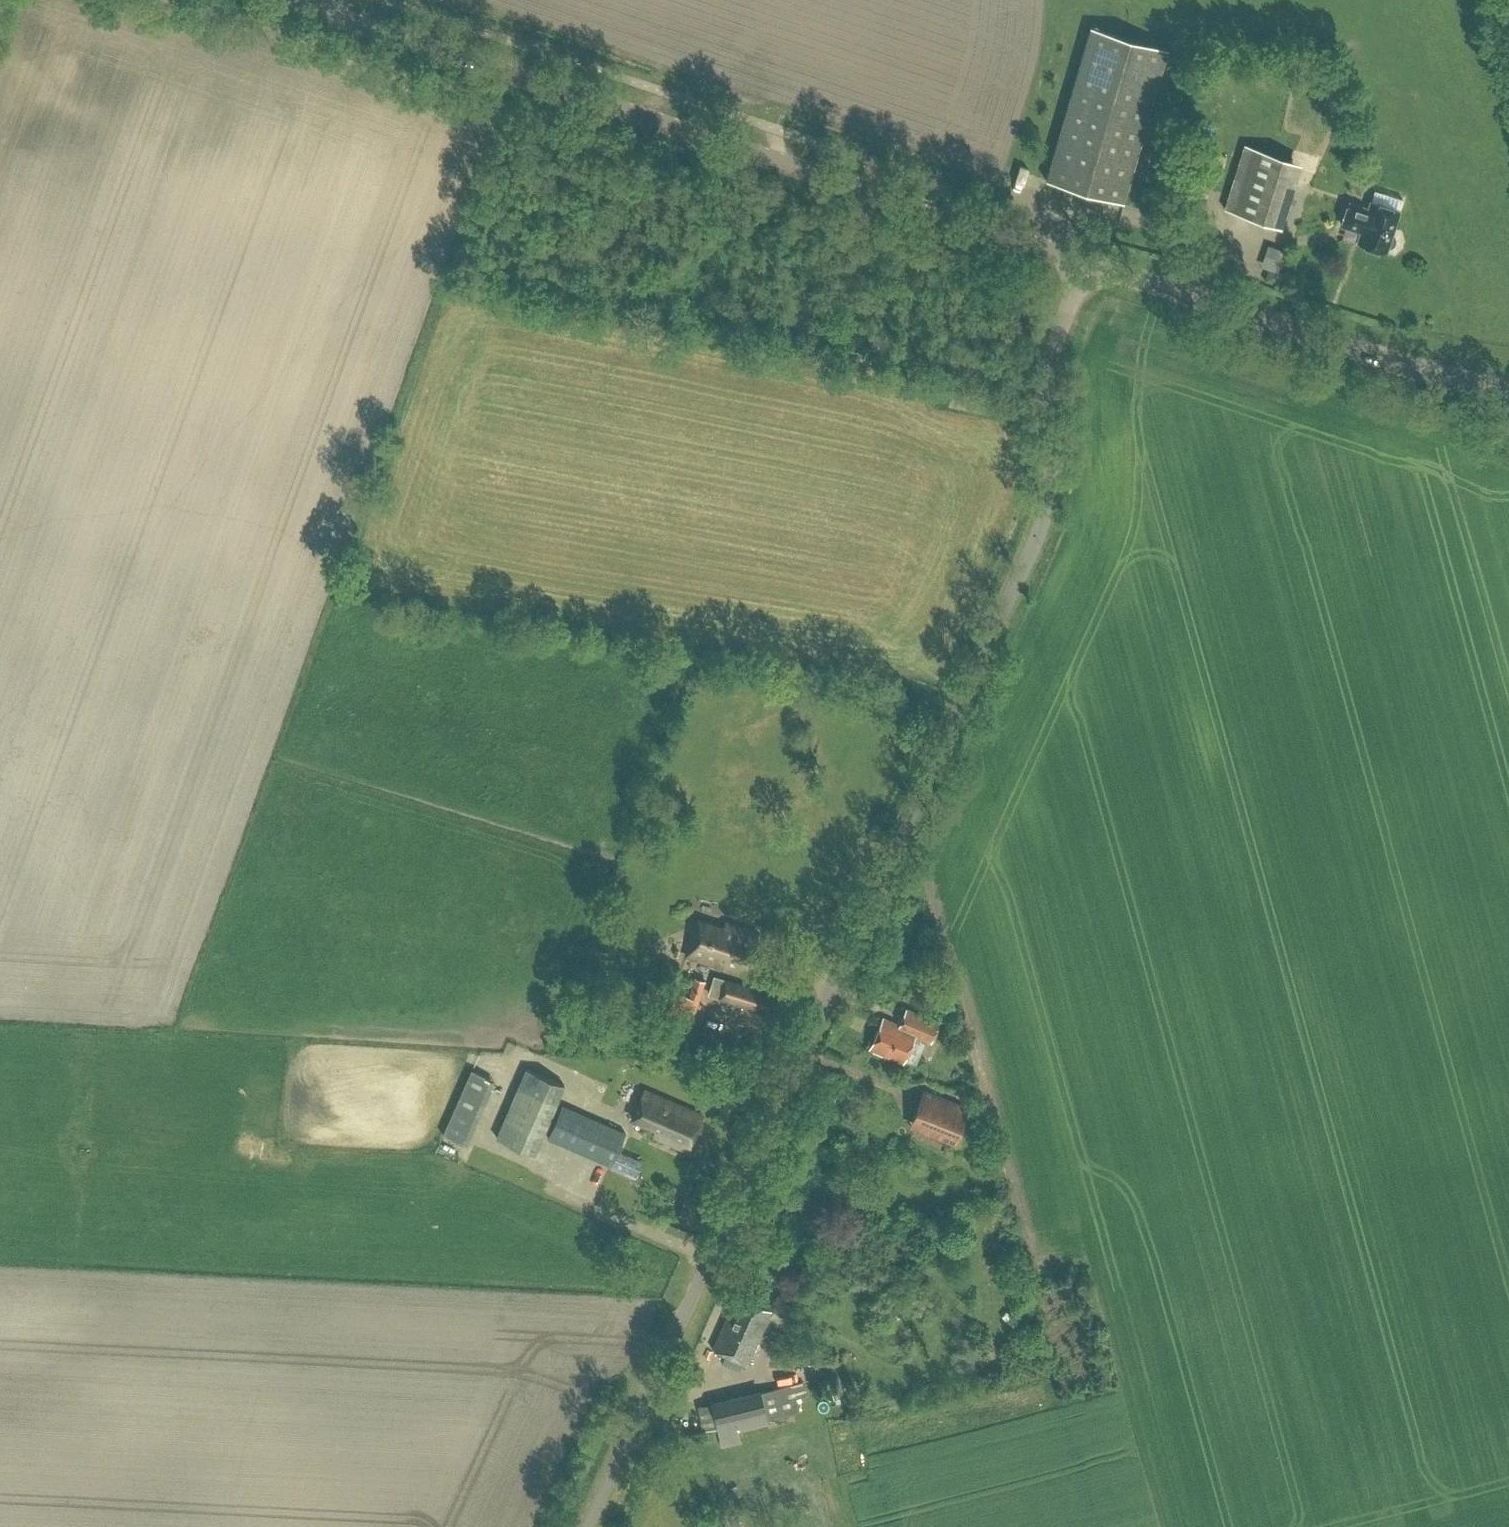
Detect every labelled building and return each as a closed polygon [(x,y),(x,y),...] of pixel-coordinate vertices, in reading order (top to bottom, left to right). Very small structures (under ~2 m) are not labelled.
[(1043,179),(1121,201),(1165,47),(1088,24),(1045,173),(1043,179)] [(1270,222),(1291,158),(1244,142),(1222,207),(1270,222)] [(1013,167),(1009,190),(1019,192),(1023,169),(1013,167)] [(1397,210),(1369,200),(1367,208),(1348,201),(1340,224),(1359,230),(1356,241),(1365,243),(1364,246),(1375,249),(1376,247),(1384,250),(1386,246),(1389,246),(1392,244),(1393,241),(1394,238),(1393,235),(1390,233),(1397,210)] [(722,928),(697,920),(685,955),(742,974),(756,932),(725,921),(722,928)] [(666,1022),(688,1030),(705,980),(694,976),(687,995),(676,992),(666,1022)] [(770,1016),(777,995),(724,977),(717,998),(770,1016)] [(931,1041),(939,1022),(905,1008),(899,1023),(883,1016),(868,1048),(903,1063),(908,1051),(916,1055),(923,1039),(915,1035),(915,1034),(931,1041)] [(465,1063),(432,1142),(442,1147),(448,1134),(461,1139),(488,1073),(465,1063)] [(548,1137),(611,1165),(618,1149),(625,1131),(562,1104),(556,1118),(550,1116),(564,1084),(526,1067),(496,1137),(534,1153),(548,1121),(553,1124),(548,1137)] [(644,1089),(631,1117),(655,1127),(653,1133),(688,1149),(702,1115),(644,1089)] [(969,1108),(925,1090),(918,1107),(962,1125),(969,1108)] [(711,1347),(746,1363),(771,1309),(739,1295),(732,1312),(728,1310),(711,1347)] [(787,1306),(781,1320),(788,1323),(794,1309),(787,1306)] [(739,1439),(737,1425),(765,1419),(799,1410),(793,1383),(697,1405),(702,1429),(716,1427),(721,1444),(739,1439)]
